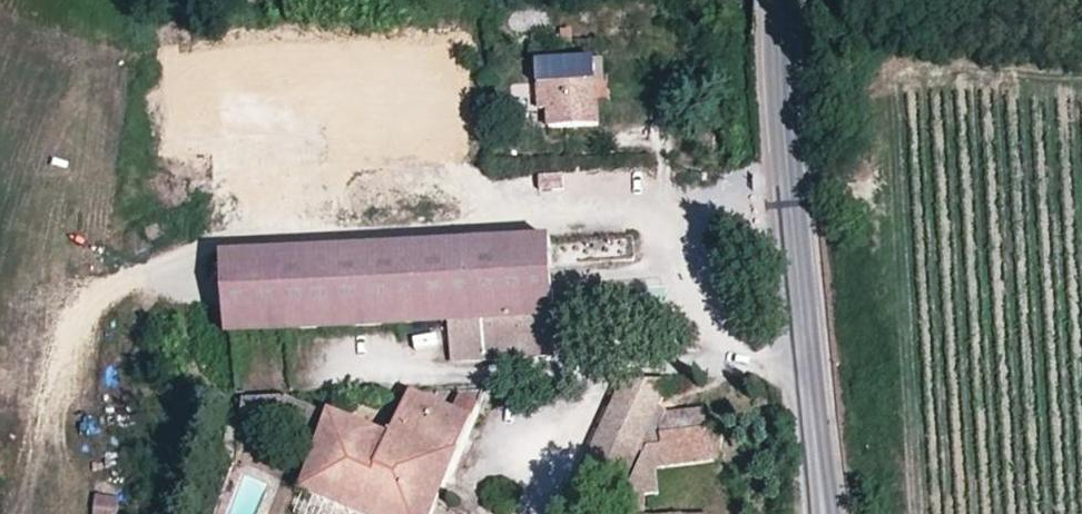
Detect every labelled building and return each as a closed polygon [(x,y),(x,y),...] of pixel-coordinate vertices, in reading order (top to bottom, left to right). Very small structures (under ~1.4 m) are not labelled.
[(655,29),(641,29),(642,44),(655,43),(655,29)] [(540,110),(548,110),(549,127),(600,124),(599,82),(607,81),(606,61),(535,63),(536,84),(539,84),(540,110)] [(506,90),(511,121),(540,117),(536,86),(506,90)] [(518,133),(511,133),(511,144),(519,143),(518,133)] [(744,218),(732,219),(732,237),(744,237),(744,218)] [(551,241),(222,257),(223,269),(224,284),(227,337),(451,326),(453,363),(556,358),(551,241)] [(224,284),(223,269),(206,270),(207,285),(224,284)] [(672,383),(622,385),(571,495),(610,511),(616,499),(622,501),(620,513),(644,513),(645,494),(658,492),(657,469),(719,463),(720,450),(729,448),(723,432),(713,431),(705,410),(669,412),(660,406),(672,383)] [(328,416),(299,493),(347,513),(435,513),(441,500),(462,453),(460,452),(480,405),(462,399),(456,412),(411,393),(391,438),(330,413),(328,416)]
